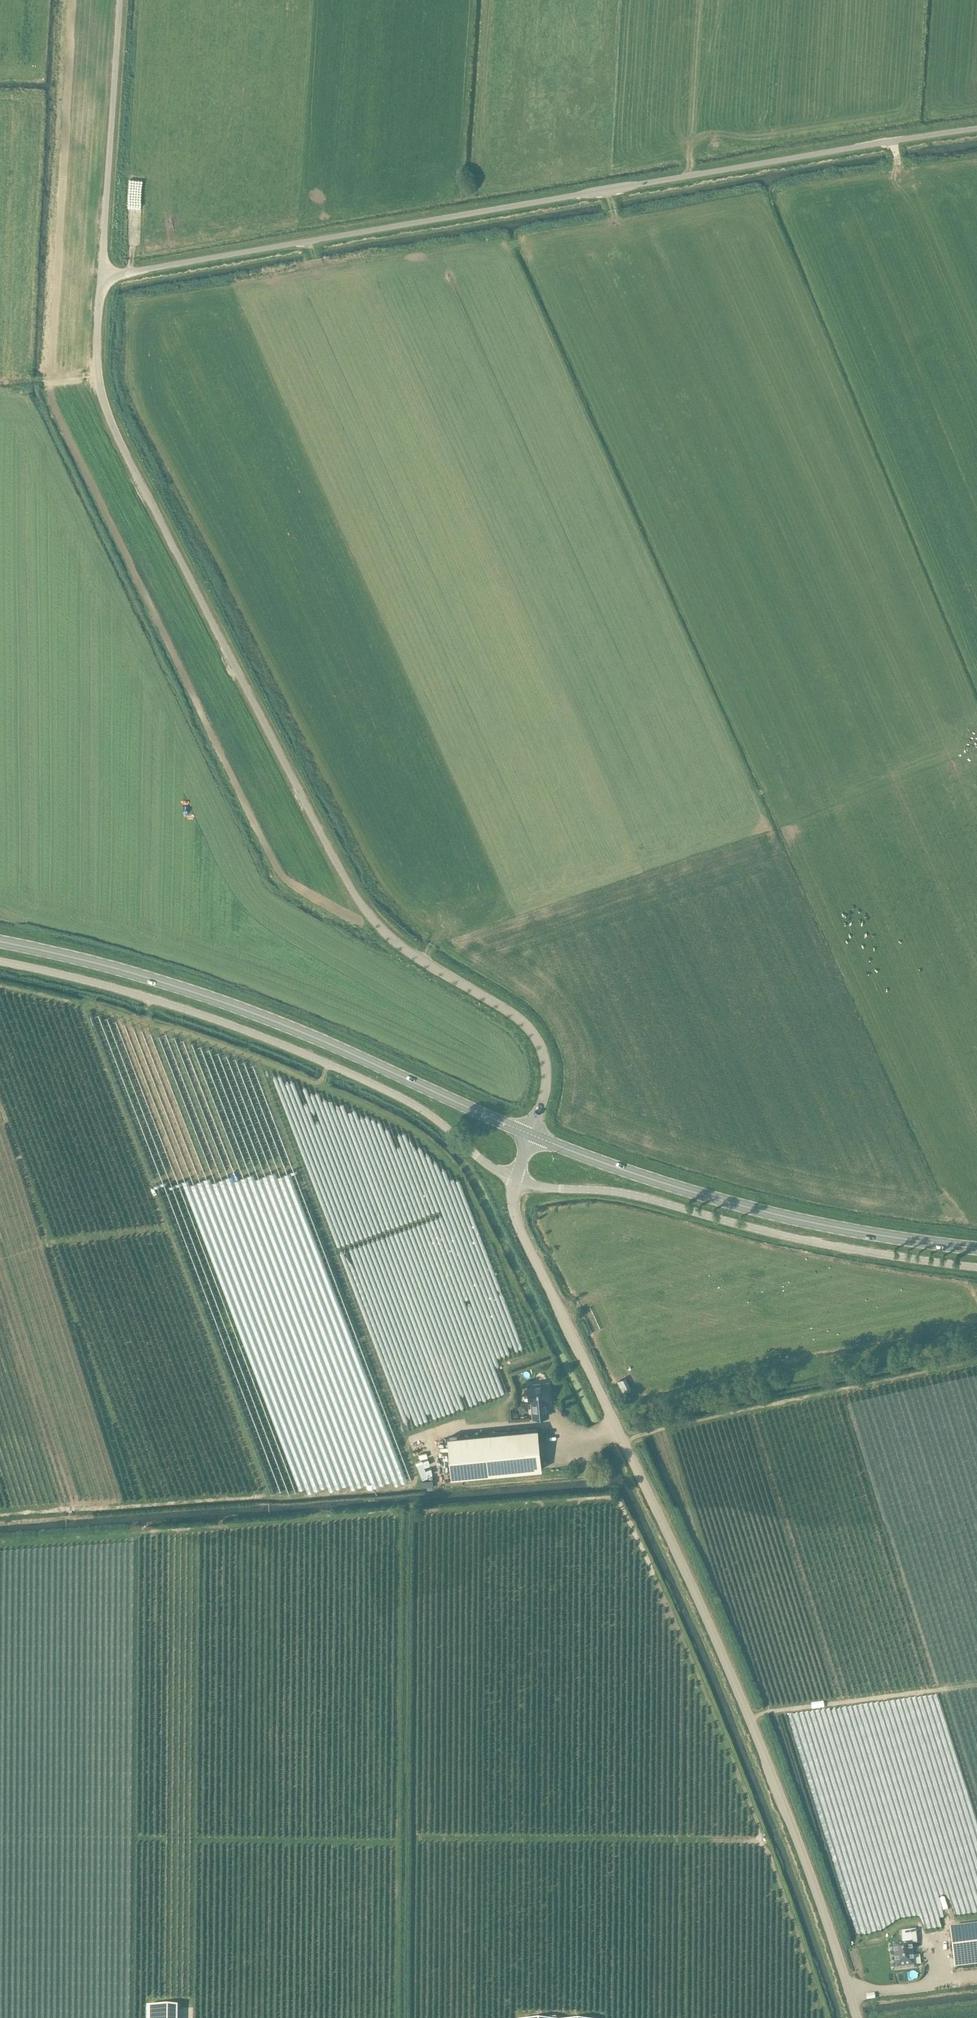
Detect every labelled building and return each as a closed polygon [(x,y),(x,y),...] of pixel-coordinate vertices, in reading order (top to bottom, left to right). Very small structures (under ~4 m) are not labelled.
[(627,1377),(619,1380),(624,1391),(632,1388),(627,1377)] [(549,1382),(528,1384),(530,1402),(533,1401),(535,1417),(550,1415),(549,1407),(548,1407),(547,1400),(550,1400),(549,1382)] [(521,1411),(530,1410),(529,1401),(520,1402),(521,1411)] [(539,1428),(448,1437),(452,1477),(542,1469),(539,1428)] [(421,1479),(430,1476),(425,1458),(415,1461),(421,1479)] [(435,1475),(422,1479),(424,1487),(437,1484),(435,1475)] [(976,1968),(976,1927),(950,1930),(955,1971),(976,1968)] [(914,1967),(911,1944),(917,1944),(916,1931),(901,1932),(903,1945),(894,1946),(896,1969),(914,1967)] [(146,2017),(177,2017),(177,2009),(147,2008),(146,2017)]
